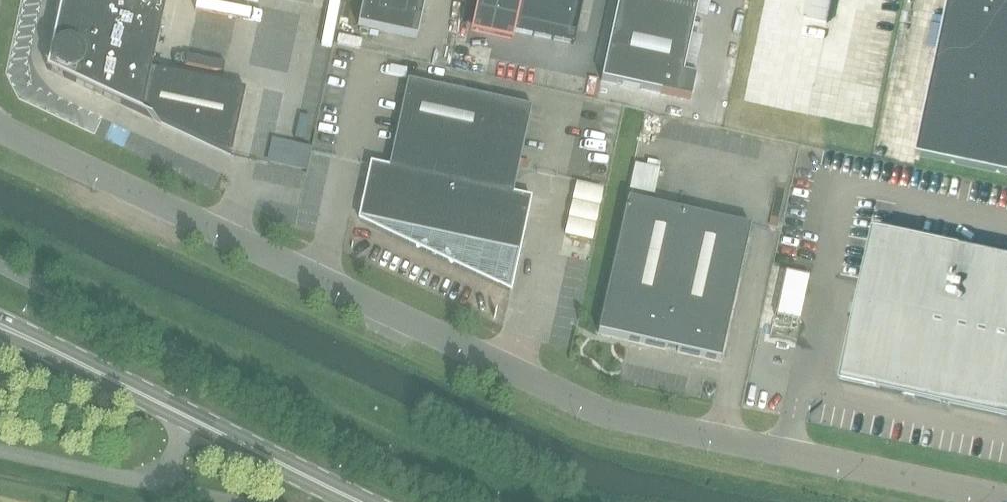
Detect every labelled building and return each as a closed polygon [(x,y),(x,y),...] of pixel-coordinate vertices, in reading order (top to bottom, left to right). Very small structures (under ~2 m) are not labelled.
[(232,156),(246,90),(151,70),(167,0),(63,0),(48,70),(232,156)] [(418,39),(426,0),(363,0),(358,26),(418,39)] [(473,24),(575,45),(584,0),(478,0),(473,24)] [(615,16),(693,32),(700,0),(618,0),(615,16)] [(799,35),(823,40),(831,0),(807,0),(799,35)] [(915,156),(1006,175),(1006,0),(948,0),(915,156)] [(684,74),(693,32),(615,16),(601,81),(691,100),(696,77),(684,74)] [(359,219),(520,254),(532,199),(514,195),(519,169),(533,107),(408,81),(389,168),(371,164),(359,219)] [(604,193),(577,187),(565,240),(592,246),(604,193)] [(721,361),(751,227),(628,199),(598,333),(721,361)] [(839,381),(1006,418),(1006,419),(1006,258),(872,228),(860,284),(839,381)]
